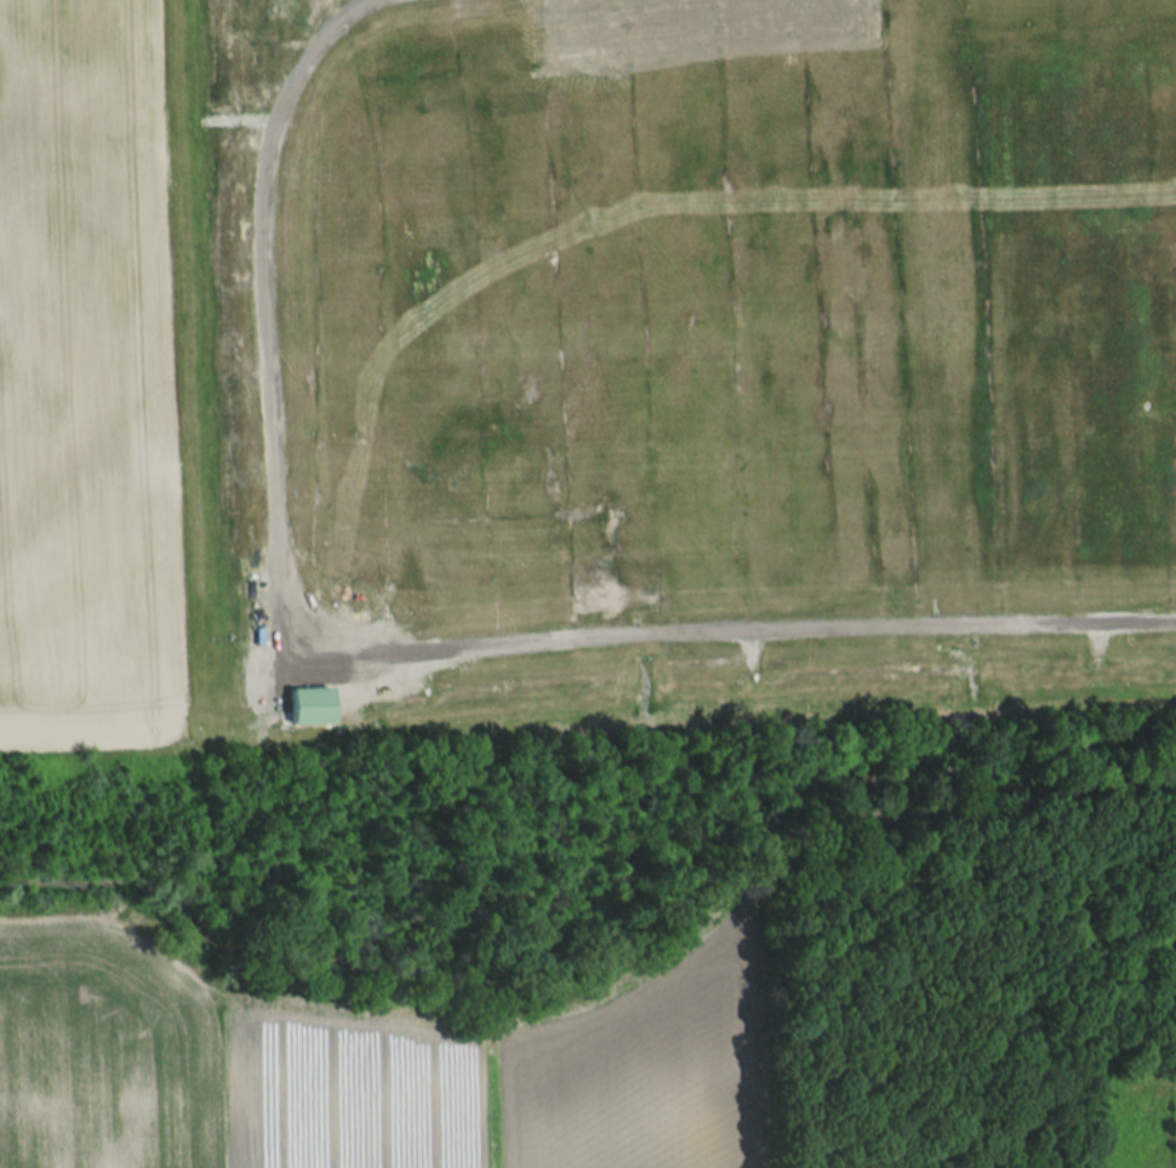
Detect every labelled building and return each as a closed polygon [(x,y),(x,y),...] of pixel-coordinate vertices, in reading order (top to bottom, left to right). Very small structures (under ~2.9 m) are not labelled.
[(332,724),(332,689),(290,689),(290,724),(332,724)]
